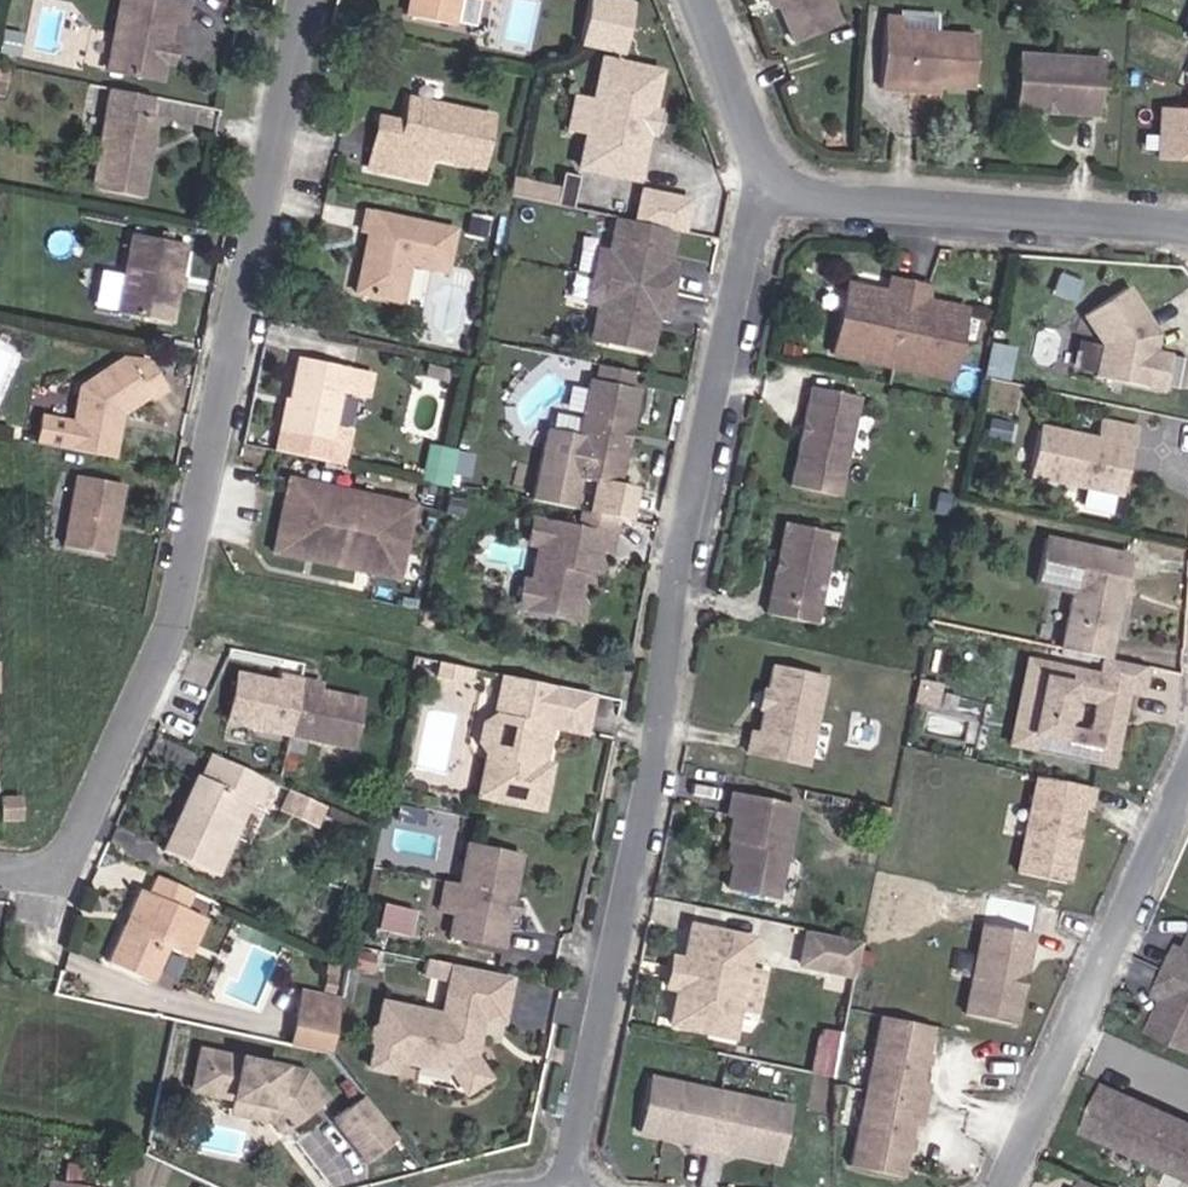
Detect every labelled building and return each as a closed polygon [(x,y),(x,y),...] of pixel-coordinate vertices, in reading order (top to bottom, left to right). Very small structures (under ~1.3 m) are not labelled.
[(161,61),(164,44),(169,19),(182,21),(186,2),(177,0),(119,0),(106,68),(158,79),(161,61)] [(407,15),(453,24),(458,0),(410,0),(407,15)] [(833,30),(819,0),(761,0),(763,2),(769,7),(790,50),(833,30)] [(584,8),(576,49),(618,57),(625,15),(584,8)] [(935,40),(936,22),(896,19),(896,25),(895,38),(935,40)] [(969,95),(971,42),(935,40),(895,38),(896,25),(881,24),(877,95),(904,97),(904,90),(969,95)] [(164,44),(161,61),(169,62),(172,46),(164,44)] [(1095,122),(1097,89),(1078,87),(1079,67),(1013,63),(1010,117),(1095,122)] [(1078,87),(1097,89),(1099,68),(1079,67),(1078,87)] [(631,186),(640,139),(645,118),(653,79),(596,68),(589,99),(582,135),(573,175),(631,186)] [(148,116),(152,96),(109,88),(90,189),(142,198),(156,118),(148,116)] [(564,132),(582,135),(589,99),(571,97),(564,132)] [(479,167),(488,116),(408,100),(403,122),(378,116),(368,168),(423,180),(429,157),(479,167)] [(1182,119),(1158,118),(1154,164),(1187,166),(1187,107),(1182,119)] [(645,118),(640,139),(651,141),(654,121),(645,118)] [(573,218),(580,182),(565,179),(561,198),(558,215),(573,218)] [(558,215),(561,198),(507,187),(503,204),(558,215)] [(670,237),(677,238),(683,209),(638,200),(632,230),(670,237)] [(453,229),(363,211),(360,231),(370,234),(366,250),(361,255),(354,293),(399,302),(408,263),(445,271),(453,229)] [(670,237),(632,230),(612,225),(605,261),(594,315),(587,350),(645,361),(654,319),(662,279),(670,237)] [(168,321),(182,244),(130,234),(117,312),(168,321)] [(594,315),(605,261),(593,258),(583,312),(594,315)] [(671,281),(662,279),(654,319),(662,321),(671,281)] [(843,291),(828,362),(947,386),(961,316),(921,308),(924,294),(885,286),(882,300),(843,291)] [(1097,351),(1091,381),(1158,396),(1158,392),(1165,361),(1149,358),(1151,338),(1119,292),(1077,320),(1097,351)] [(34,442),(113,458),(118,426),(113,422),(116,417),(148,396),(151,400),(167,389),(145,358),(122,357),(78,387),(72,421),(40,414),(34,442)] [(297,358),(277,451),(326,462),(330,441),(340,392),(366,397),(371,373),(297,358)] [(1183,365),(1165,361),(1158,392),(1176,395),(1183,365)] [(614,493),(633,399),(586,390),(567,484),(614,493)] [(788,493),(838,503),(857,404),(808,395),(788,493)] [(1117,500),(1127,454),(1131,454),(1135,434),(1097,426),(1092,445),(1034,433),(1024,481),(1117,500)] [(349,446),(330,441),(326,462),(345,466),(349,446)] [(445,487),(452,452),(435,447),(427,483),(445,487)] [(109,556),(121,485),(76,475),(62,545),(109,556)] [(398,578),(413,504),(287,479),(272,552),(398,578)] [(530,550),(535,527),(529,526),(524,549),(530,550)] [(610,542),(535,527),(530,550),(536,552),(528,591),(531,595),(527,615),(571,624),(578,589),(573,583),(575,576),(595,580),(599,561),(605,562),(610,542)] [(814,629),(832,538),(784,528),(765,619),(814,629)] [(1116,588),(1122,560),(1040,543),(1031,589),(1069,596),(1056,653),(1101,663),(1113,605),(1108,597),(1110,587),(1116,588)] [(515,613),(527,615),(531,595),(528,591),(519,589),(515,613)] [(1109,768),(1124,694),(1138,697),(1143,671),(1102,663),(1098,681),(1045,670),(1027,752),(1109,768)] [(452,673),(437,671),(434,685),(449,689),(452,673)] [(469,692),(472,678),(452,673),(449,689),(469,692)] [(822,685),(771,673),(757,741),(749,739),(745,759),(804,772),(822,685)] [(348,759),(359,700),(239,677),(229,737),(348,759)] [(582,740),(590,702),(501,684),(492,727),(481,733),(478,751),(485,762),(494,764),(485,805),(539,816),(548,774),(540,771),(548,733),(582,740)] [(270,780),(209,753),(198,776),(194,775),(160,849),(216,875),(250,801),(258,805),(270,780)] [(476,803),(485,805),(494,764),(485,762),(476,803)] [(1035,781),(1015,877),(1062,888),(1070,852),(1067,847),(1069,840),(1073,838),(1079,810),(1085,811),(1089,792),(1035,781)] [(312,824),(321,804),(291,791),(282,810),(312,824)] [(21,817),(20,796),(0,797),(0,817),(21,817)] [(776,904),(794,813),(731,800),(727,822),(732,823),(727,847),(730,847),(727,865),(732,872),(726,895),(776,904)] [(459,892),(453,923),(448,945),(501,956),(520,862),(467,851),(459,892)] [(192,890),(155,874),(147,892),(138,889),(106,961),(150,981),(192,890)] [(438,919),(453,923),(459,892),(445,889),(438,919)] [(386,901),(380,926),(414,934),(420,909),(386,901)] [(1030,938),(984,928),(964,1020),(1011,1029),(1018,994),(1015,991),(1017,982),(1021,980),(1030,938)] [(738,1015),(747,971),(753,944),(692,930),(685,966),(679,994),(672,1029),(732,1042),(738,1015)] [(855,981),(861,948),(808,937),(801,969),(855,981)] [(1184,959),(1176,956),(1161,991),(1169,996),(1152,1035),(1187,1051),(1187,952),(1184,959)] [(679,994),(685,966),(673,964),(667,991),(679,994)] [(765,975),(747,971),(738,1015),(756,1019),(765,975)] [(501,1030),(510,984),(453,973),(442,1024),(384,1012),(378,1035),(374,1038),(372,1050),(375,1054),(370,1077),(393,1081),(395,1069),(453,1079),(467,1101),(488,1087),(474,1066),(478,1049),(472,1040),(476,1024),(501,1030)] [(295,1002),(335,1010),(339,993),(299,984),(295,1002)] [(287,1040),(326,1049),(335,1010),(295,1002),(287,1040)] [(919,1128),(927,1090),(921,1088),(932,1033),(881,1022),(849,1171),(901,1182),(913,1126),(919,1128)] [(834,1072),(841,1036),(821,1033),(814,1068),(834,1072)] [(201,1047),(193,1085),(272,1102),(284,1120),(321,1096),(304,1069),(201,1047)] [(779,1164),(791,1109),(649,1079),(636,1134),(688,1145),(687,1150),(728,1159),(729,1153),(779,1164)] [(272,1102),(193,1085),(190,1099),(268,1116),(274,1127),(284,1120),(272,1102)] [(1107,1088),(1086,1136),(1187,1181),(1187,1124),(1107,1088)] [(359,1164),(390,1144),(360,1098),(329,1119),(359,1164)]
